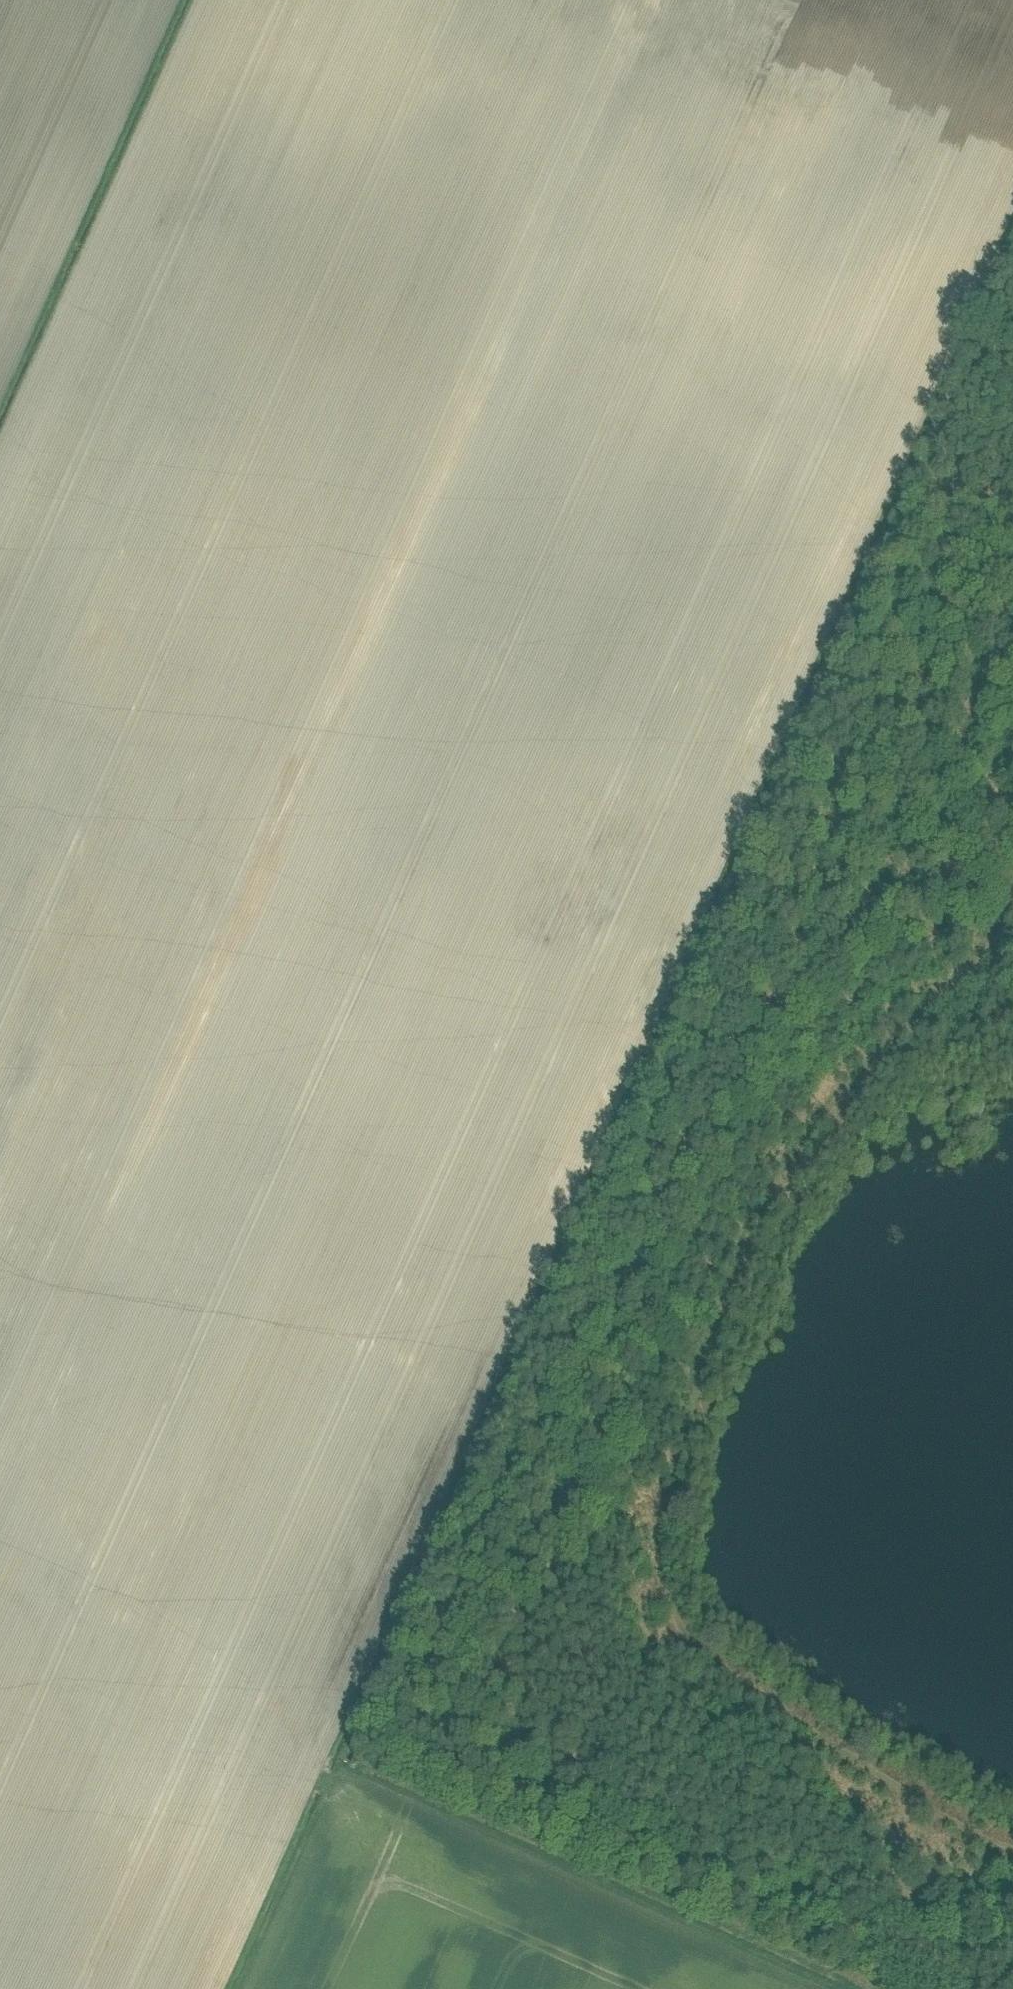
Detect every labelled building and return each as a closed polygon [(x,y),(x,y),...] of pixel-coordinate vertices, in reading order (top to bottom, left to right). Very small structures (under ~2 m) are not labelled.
[(645,1324),(648,1315),(635,1310),(632,1320),(645,1324)] [(667,1363),(656,1359),(652,1371),(663,1374),(667,1363)]
